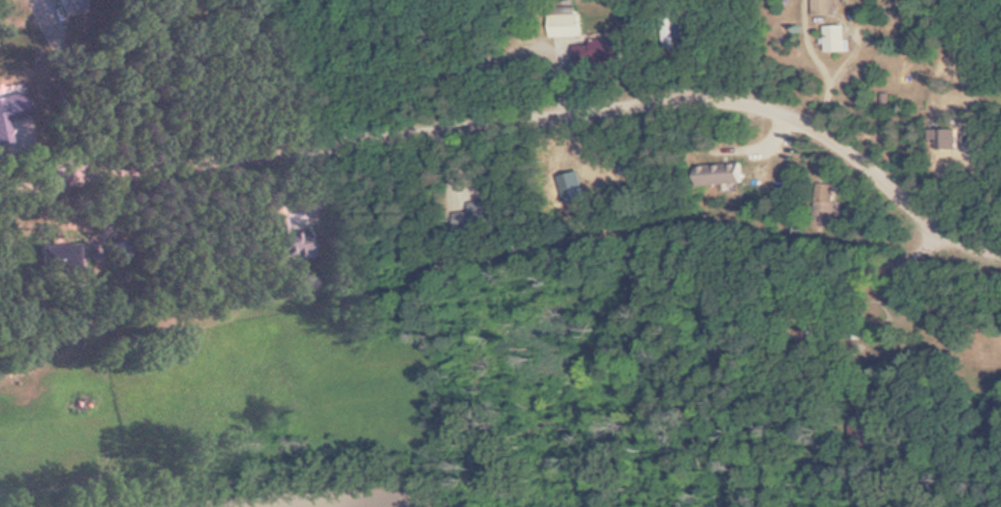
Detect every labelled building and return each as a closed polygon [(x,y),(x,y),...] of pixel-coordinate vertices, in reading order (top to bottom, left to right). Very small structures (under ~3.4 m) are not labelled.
[(64,0),(37,0),(43,20),(68,12),(64,0)] [(838,0),(815,0),(815,16),(838,16),(838,0)] [(550,10),(550,38),(582,38),(582,10),(550,10)] [(848,26),(827,26),(827,53),(848,53),(848,26)] [(575,63),(617,60),(616,41),(573,43),(575,63)] [(19,142),(18,120),(24,119),(24,97),(0,97),(0,142),(19,142)] [(958,130),(936,130),(936,151),(958,151),(958,130)] [(697,166),(697,187),(744,187),(744,166),(697,166)] [(310,232),(284,234),(283,216),(270,217),(272,259),(311,257),(310,232)] [(38,274),(81,271),(80,245),(36,248),(38,274)]
